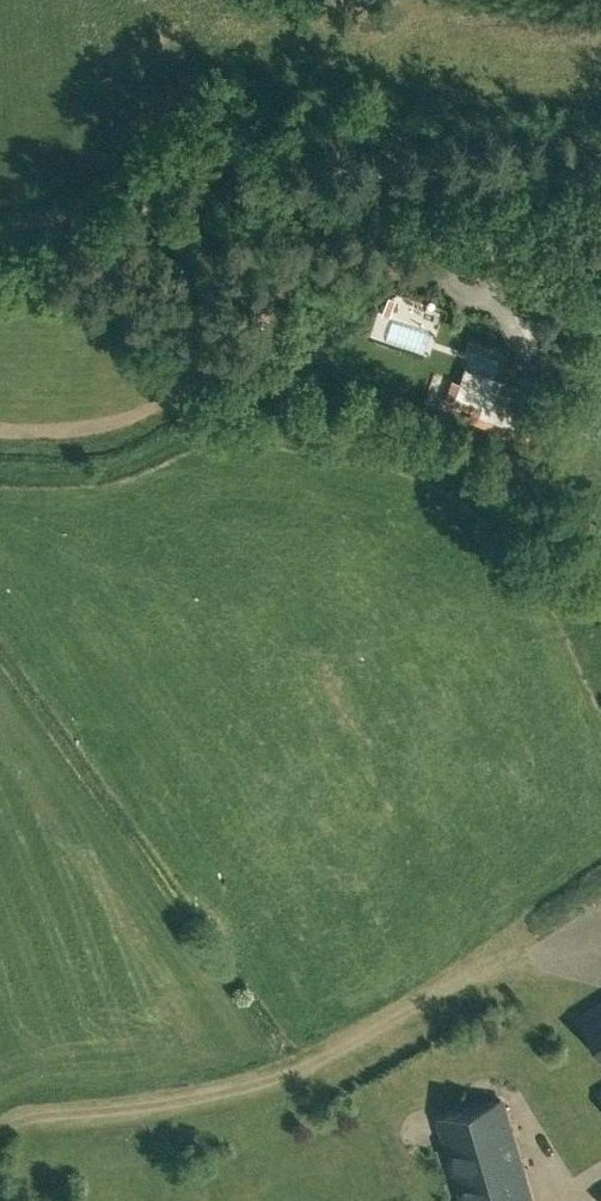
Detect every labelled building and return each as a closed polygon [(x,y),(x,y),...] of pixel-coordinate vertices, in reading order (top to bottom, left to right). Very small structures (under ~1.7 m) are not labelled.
[(389,296),(383,315),(391,317),(397,299),(389,296)] [(522,397),(489,387),(492,377),(465,368),(461,381),(471,401),(484,405),(481,414),(524,427),(530,409),(519,405),(522,397)] [(600,1051),(600,1003),(580,1016),(600,1051)] [(439,1118),(464,1200),(531,1200),(501,1099),(439,1118)]
